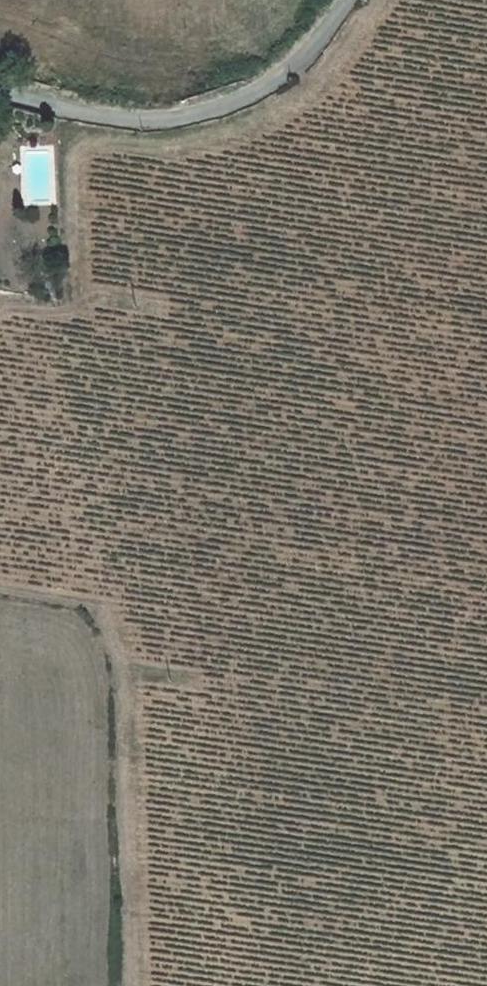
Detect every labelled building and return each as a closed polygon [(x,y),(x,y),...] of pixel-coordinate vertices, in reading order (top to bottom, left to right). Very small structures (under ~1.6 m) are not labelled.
[(23,204),(57,204),(57,144),(23,144),(23,204)]
